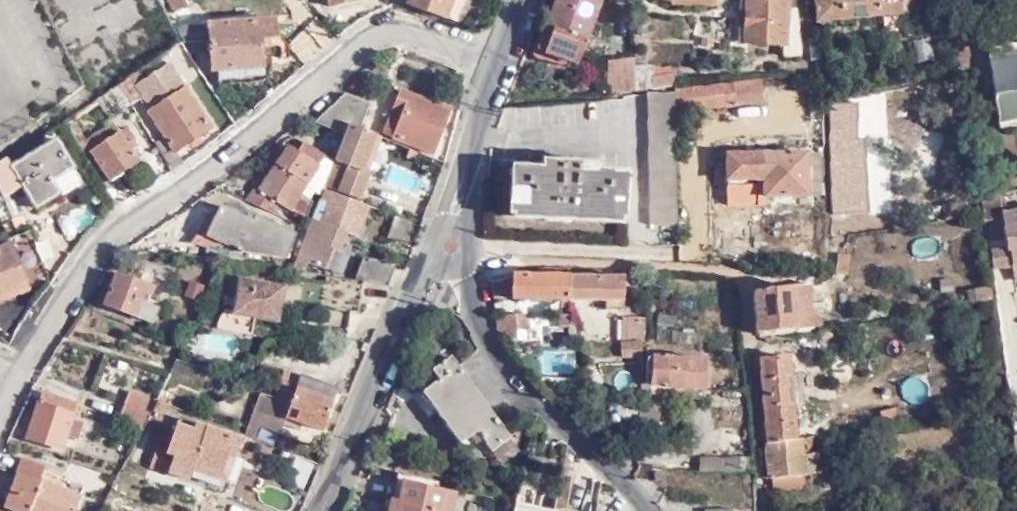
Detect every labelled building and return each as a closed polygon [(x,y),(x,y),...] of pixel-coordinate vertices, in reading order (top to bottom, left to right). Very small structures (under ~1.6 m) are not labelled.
[(172,9),(187,3),(186,0),(167,0),(172,9)] [(446,18),(453,0),(413,0),(411,6),(446,18)] [(446,18),(459,22),(468,0),(453,0),(446,18)] [(541,47),(580,62),(604,0),(559,0),(541,47)] [(747,40),(785,42),(785,54),(805,54),(800,14),(789,13),(789,0),(748,0),(747,40)] [(817,20),(914,5),(913,0),(814,0),(815,8),(817,20)] [(174,25),(181,40),(189,51),(208,50),(209,70),(264,68),(263,39),(277,39),(276,16),(208,19),(208,24),(174,25)] [(655,58),(682,61),(684,43),(657,40),(655,58)] [(986,50),(999,125),(1016,121),(1016,44),(986,50)] [(634,67),(634,60),(613,62),(607,63),(607,94),(613,94),(633,92),(634,67)] [(171,149),(173,147),(206,124),(180,84),(177,87),(171,79),(163,66),(132,86),(126,76),(116,83),(127,101),(138,94),(143,98),(148,105),(144,108),(160,132),(171,149)] [(647,66),(634,67),(633,92),(647,90),(647,66)] [(116,83),(92,99),(102,114),(116,104),(117,107),(127,101),(116,83)] [(673,92),(676,112),(734,105),(732,84),(673,91),(673,92)] [(678,227),(676,112),(673,92),(650,95),(651,227),(678,227)] [(401,115),(392,139),(392,140),(434,156),(450,113),(399,93),(392,110),(401,115)] [(341,135),(343,136),(343,134),(346,127),(355,130),(359,132),(370,105),(345,94),(313,123),(341,135)] [(834,125),(846,126),(844,103),(834,104),(829,140),(833,216),(870,214),(866,139),(847,139),(835,140),(834,125)] [(382,135),(392,139),(401,115),(392,110),(382,135)] [(89,149),(87,151),(107,179),(136,159),(129,150),(123,141),(130,137),(131,137),(123,125),(115,130),(109,121),(82,139),(89,149)] [(847,139),(846,126),(834,125),(835,140),(847,139)] [(333,162),(325,183),(360,196),(368,178),(366,174),(361,172),(375,138),(359,132),(355,130),(346,127),(343,134),(343,136),(333,162)] [(160,132),(151,138),(169,167),(180,160),(173,147),(171,149),(160,132)] [(7,153),(0,158),(13,190),(22,185),(35,205),(57,192),(50,179),(66,169),(73,164),(56,136),(12,162),(7,153)] [(135,146),(130,137),(123,141),(129,150),(135,146)] [(260,206),(271,210),(277,204),(287,212),(299,216),(306,197),(297,193),(302,187),(324,156),(304,142),(297,152),(288,145),(258,188),(253,185),(243,199),(260,206)] [(808,196),(806,154),(727,157),(728,184),(765,183),(765,198),(808,196)] [(820,154),(806,154),(808,196),(821,196),(820,154)] [(333,162),(324,156),(302,187),(319,195),(323,186),(325,183),(333,162)] [(0,158),(0,198),(13,190),(0,158)] [(512,169),(510,214),(551,216),(551,221),(578,222),(578,219),(627,221),(630,177),(602,176),(602,171),(542,167),(542,171),(512,169)] [(66,169),(50,179),(57,192),(74,183),(66,169)] [(319,195),(308,226),(293,261),(305,264),(307,258),(323,265),(332,243),(338,245),(346,227),(356,231),(366,204),(323,186),(319,195)] [(730,201),(757,201),(757,187),(730,187),(730,201)] [(982,195),(985,219),(1000,217),(1005,246),(992,248),(994,270),(1014,267),(1016,267),(1016,210),(1008,211),(1005,191),(982,195)] [(235,247),(285,253),(295,231),(258,215),(254,221),(219,207),(206,236),(235,247)] [(410,221),(392,213),(384,236),(402,242),(410,221)] [(14,235),(24,231),(17,216),(8,220),(14,235)] [(922,254),(940,256),(942,238),(924,236),(922,254)] [(24,286),(8,243),(0,246),(0,295),(24,286)] [(376,283),(385,285),(395,262),(356,255),(346,278),(363,281),(376,283)] [(332,276),(301,270),(296,301),(357,313),(363,281),(346,278),(332,276)] [(132,315),(138,299),(141,292),(149,295),(154,285),(146,281),(145,282),(114,271),(102,303),(132,315)] [(513,276),(494,281),(494,291),(495,301),(557,302),(567,342),(577,340),(568,302),(568,290),(569,277),(538,276),(513,276)] [(568,290),(568,302),(606,303),(607,311),(624,311),(623,303),(623,278),(569,277),(568,290)] [(216,328),(252,334),(255,316),(276,319),(282,289),(238,281),(234,310),(223,309),(217,320),(216,328)] [(809,287),(754,292),(760,335),(815,328),(809,287)] [(969,290),(971,302),(993,299),(991,287),(969,290)] [(156,307),(138,299),(132,315),(132,316),(148,322),(156,307)] [(496,316),(501,341),(514,341),(515,331),(528,331),(529,317),(496,316)] [(624,318),(624,343),(641,344),(642,318),(624,318)] [(641,344),(624,343),(624,357),(642,357),(641,344)] [(645,382),(642,382),(639,440),(658,440),(659,416),(657,415),(658,384),(671,387),(672,389),(704,393),(708,360),(656,354),(655,358),(649,358),(645,382)] [(760,361),(768,442),(798,440),(789,357),(760,361)] [(509,439),(446,360),(428,374),(435,382),(419,394),(459,445),(475,433),(491,453),(509,439)] [(292,392),(298,375),(283,369),(276,387),(278,387),(292,392)] [(252,409),(281,420),(295,425),(298,421),(321,430),(336,389),(298,375),(292,392),(278,387),(274,396),(260,391),(252,409)] [(121,407),(147,416),(153,403),(127,393),(121,407)] [(79,405),(43,394),(28,439),(63,451),(67,439),(78,442),(83,427),(73,423),(79,405)] [(147,416),(121,407),(120,412),(115,423),(139,432),(145,420),(147,416)] [(277,430),(281,420),(252,409),(248,418),(256,422),(277,430)] [(248,418),(242,432),(250,435),(256,422),(248,418)] [(227,455),(236,458),(243,441),(195,424),(192,430),(177,425),(165,452),(158,450),(151,468),(187,481),(189,476),(190,475),(195,464),(219,472),(227,455)] [(798,440),(768,442),(771,477),(772,477),(792,476),(820,474),(818,455),(804,456),(803,439),(798,440)] [(226,485),(236,458),(227,455),(219,472),(219,473),(221,474),(218,481),(217,481),(226,485)] [(46,470),(48,466),(23,456),(15,474),(18,474),(5,508),(12,510),(76,510),(81,497),(41,483),(46,470)] [(701,457),(700,470),(746,474),(747,460),(701,457)] [(216,485),(217,481),(218,481),(221,474),(219,473),(219,472),(195,464),(190,475),(189,476),(216,485)] [(87,485),(46,470),(41,483),(81,497),(87,485)] [(792,486),(792,476),(772,477),(774,488),(792,486)] [(403,484),(396,510),(389,508),(388,510),(452,510),(455,496),(403,484)] [(553,507),(515,499),(512,510),(552,510),(553,507)]
